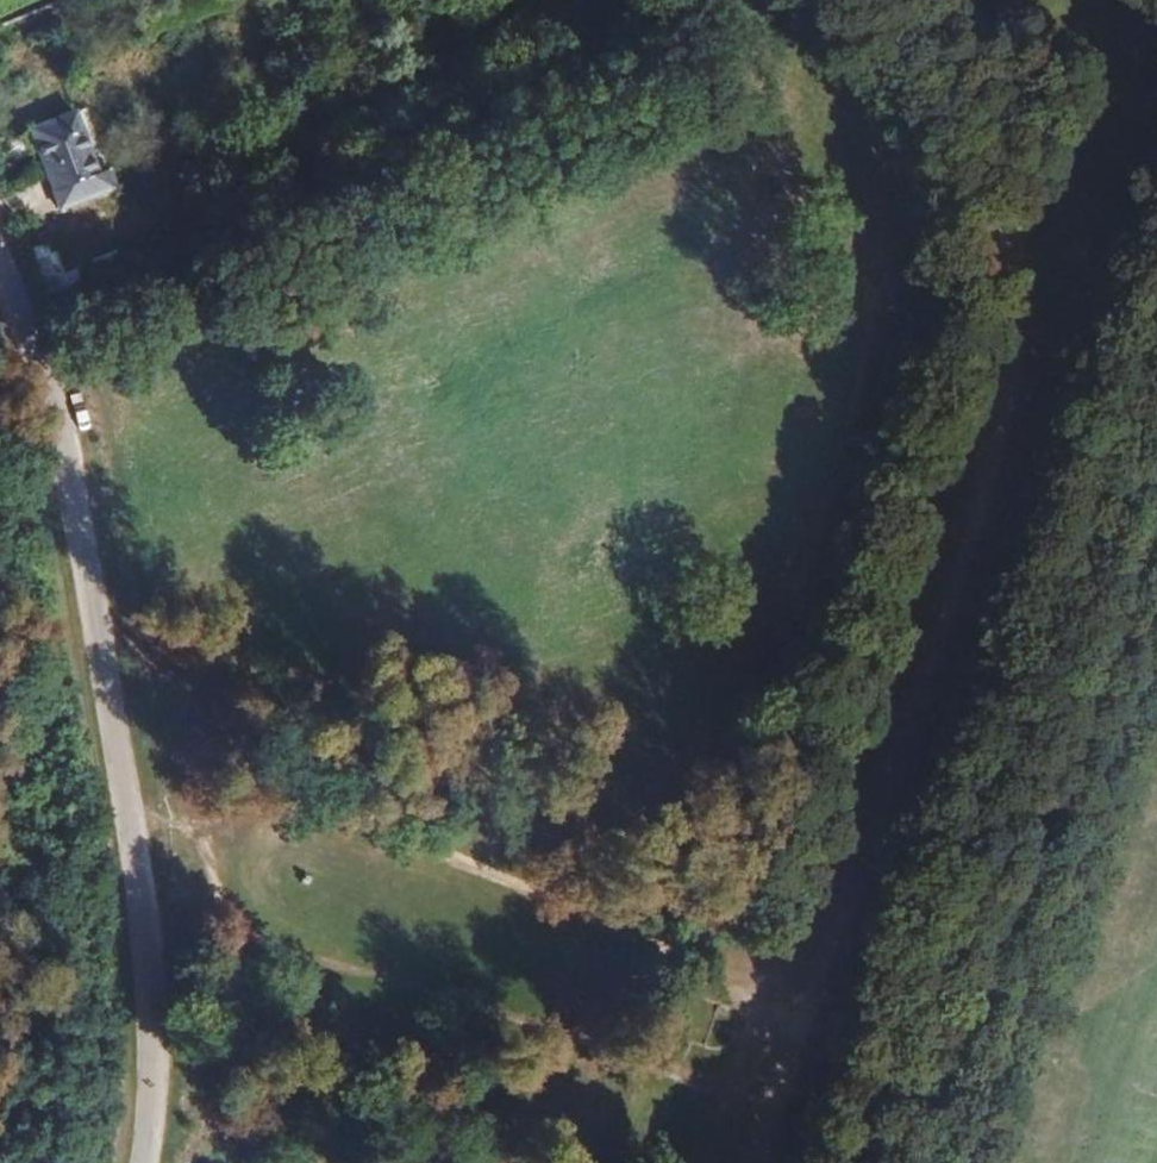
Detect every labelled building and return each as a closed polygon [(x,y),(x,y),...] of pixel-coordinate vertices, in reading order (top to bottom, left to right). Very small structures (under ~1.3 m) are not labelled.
[(70,117),(31,130),(61,212),(119,186),(110,167),(92,172),(70,117)]
